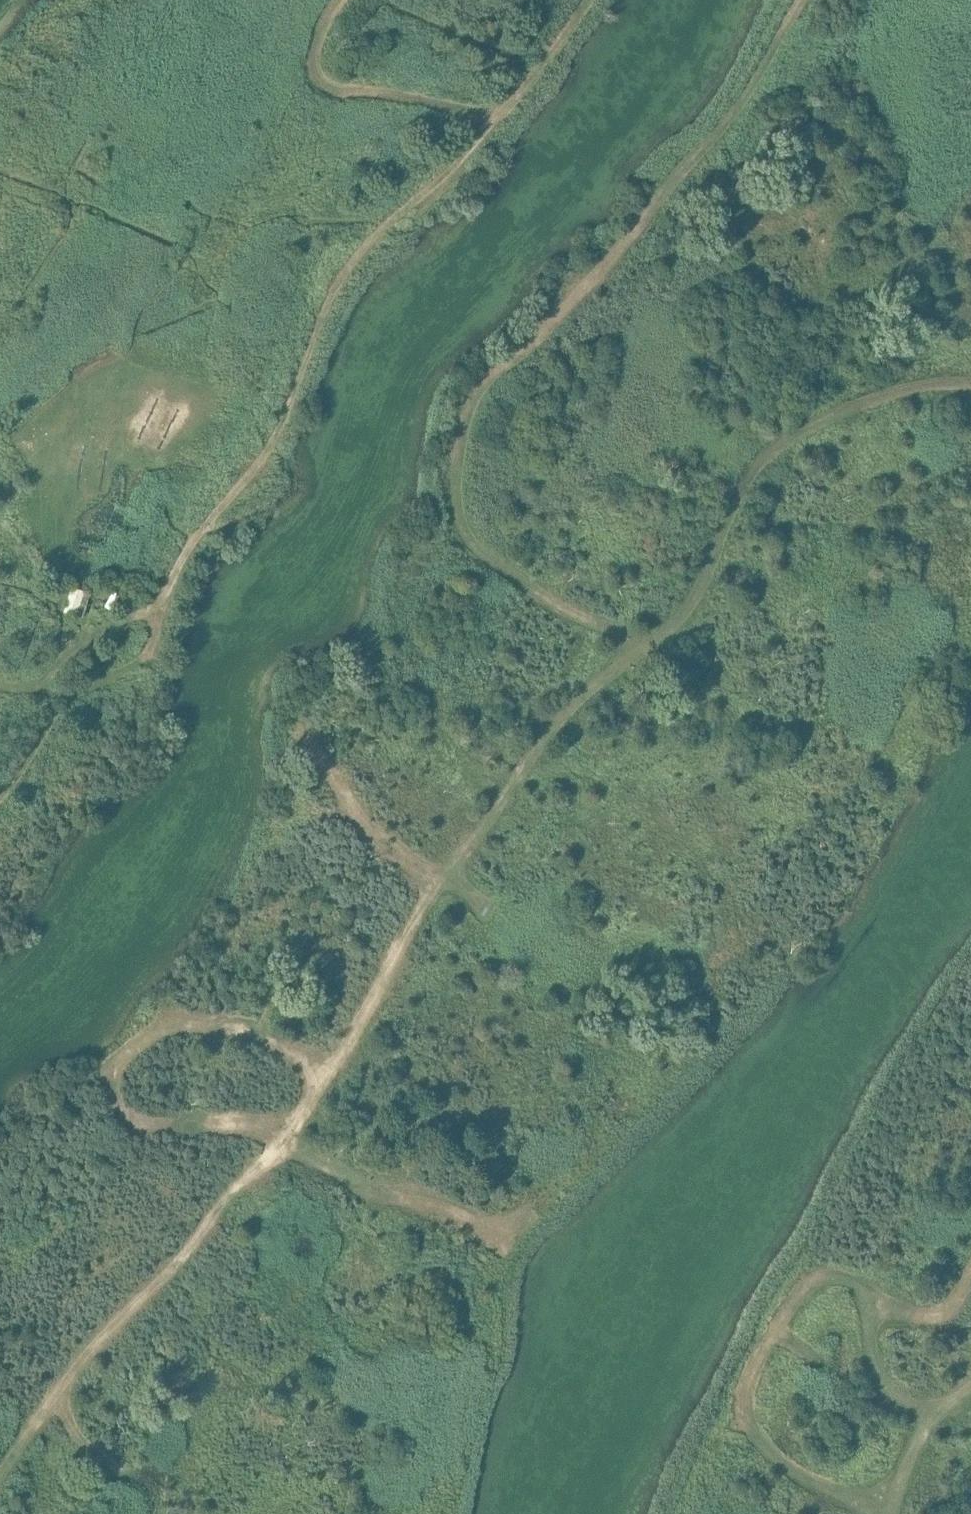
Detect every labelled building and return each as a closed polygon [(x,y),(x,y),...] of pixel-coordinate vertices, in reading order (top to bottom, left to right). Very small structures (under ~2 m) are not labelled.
[(72,585),(64,610),(77,614),(85,588),(72,585)] [(115,589),(106,605),(114,609),(123,593),(115,589)]
